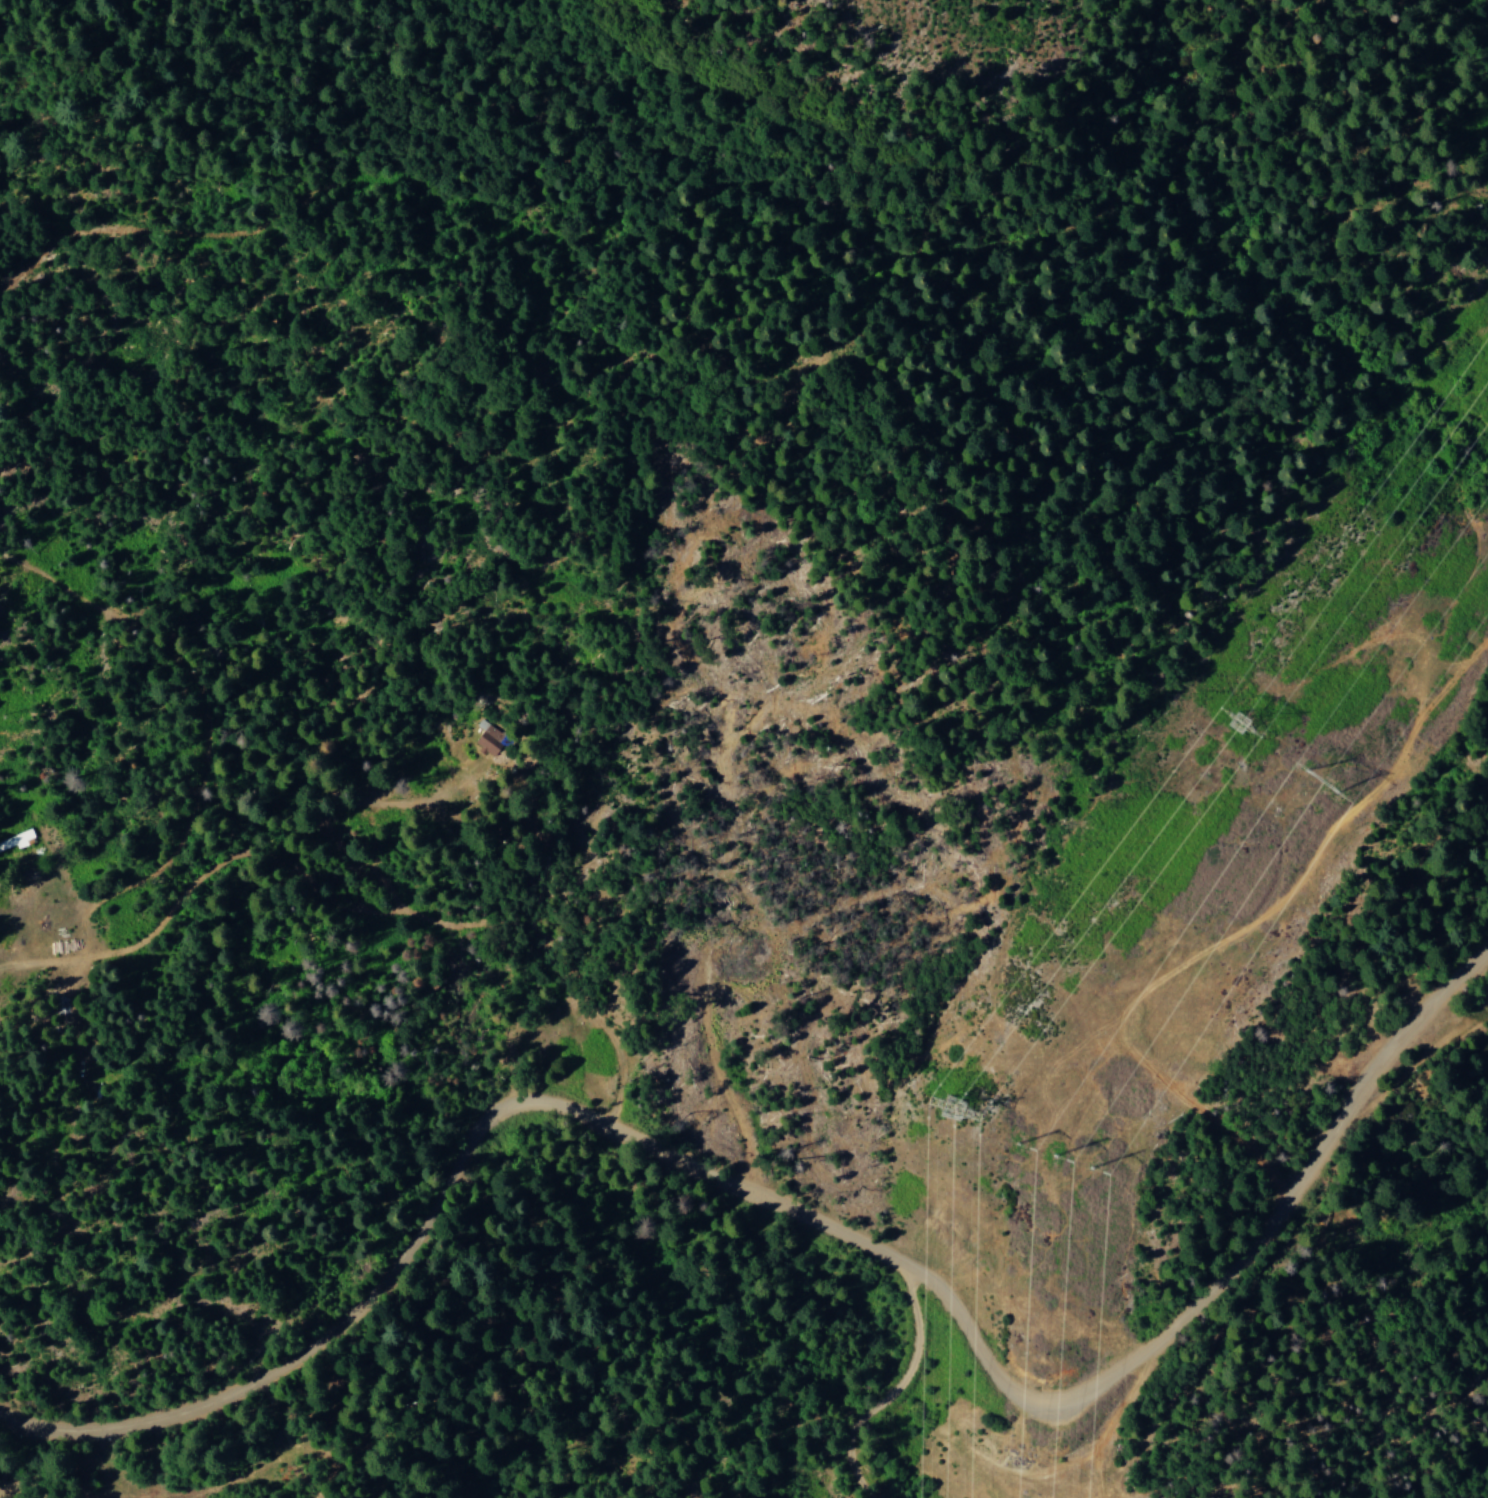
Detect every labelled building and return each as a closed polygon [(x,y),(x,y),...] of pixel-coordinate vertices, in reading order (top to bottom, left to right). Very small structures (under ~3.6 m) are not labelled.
[(501,757),(506,732),(483,727),(477,752),(501,757)] [(34,843),(31,831),(0,840),(0,851),(15,847),(16,849),(34,843)]
